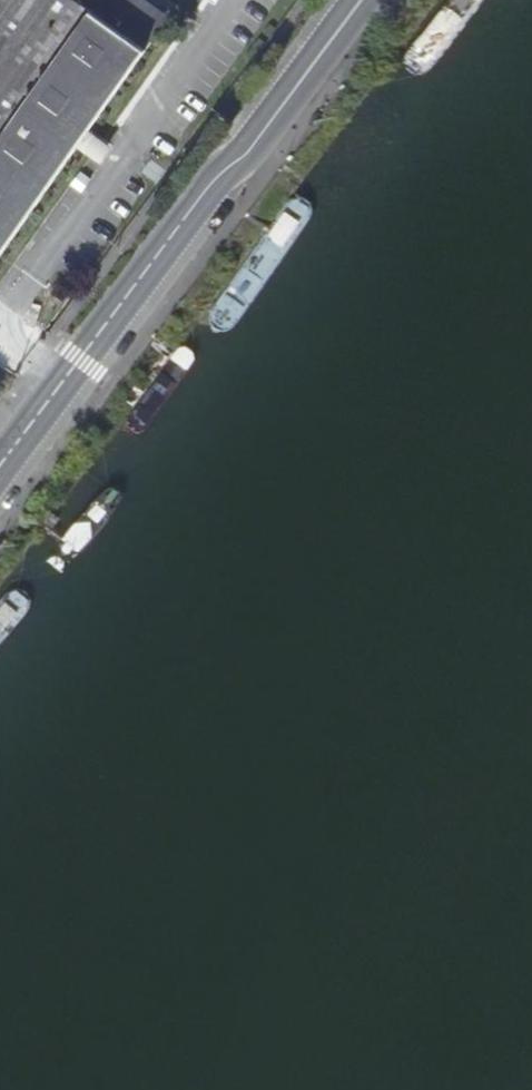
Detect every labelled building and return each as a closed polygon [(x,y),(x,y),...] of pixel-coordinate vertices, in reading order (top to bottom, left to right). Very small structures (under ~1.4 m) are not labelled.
[(98,18),(73,0),(0,0),(0,158),(98,18)] [(98,18),(150,54),(174,18),(148,0),(73,0),(98,18)] [(98,18),(0,158),(0,273),(154,57),(150,54),(98,18)]
